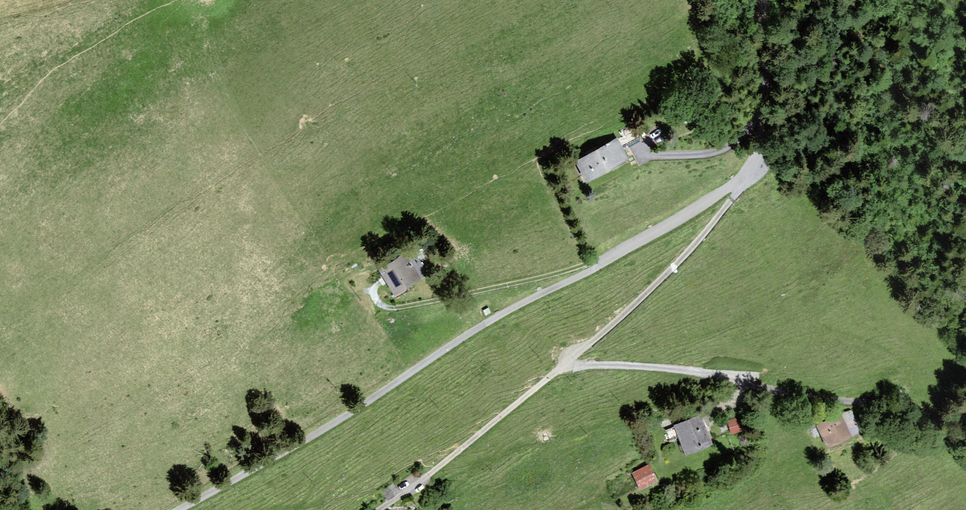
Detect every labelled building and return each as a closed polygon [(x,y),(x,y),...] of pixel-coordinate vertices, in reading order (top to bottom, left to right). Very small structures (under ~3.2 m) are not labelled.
[(635,125),(620,132),(625,142),(640,135),(635,125)] [(584,158),(577,162),(588,181),(628,159),(626,154),(618,140),(584,158)] [(412,249),(379,270),(388,284),(394,294),(427,274),(412,249)] [(852,411),(819,426),(828,447),(862,432),(858,424),(852,411)] [(704,423),(701,416),(677,425),(687,454),(712,444),(704,423)] [(739,417),(729,420),(733,433),(743,430),(739,417)] [(652,463),(633,472),(642,489),(660,480),(652,463)]
